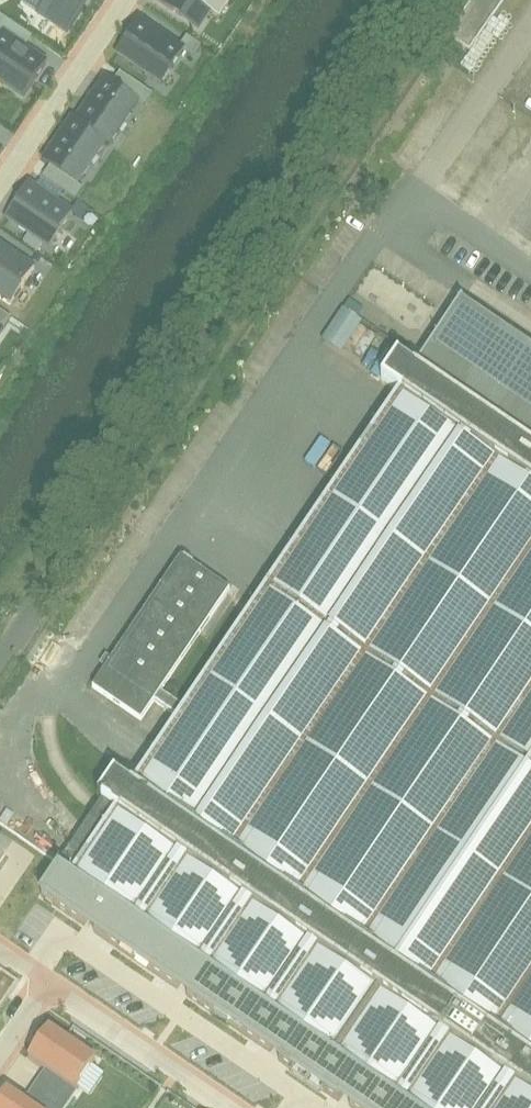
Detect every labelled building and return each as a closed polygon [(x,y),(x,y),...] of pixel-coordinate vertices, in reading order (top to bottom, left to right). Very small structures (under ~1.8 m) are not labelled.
[(86,0),(23,0),(68,29),(86,0)] [(200,26),(212,8),(205,4),(208,0),(160,0),(200,26)] [(114,50),(161,82),(185,46),(138,14),(114,50)] [(48,57),(5,28),(0,35),(0,75),(24,92),(48,57)] [(44,157),(81,180),(106,139),(113,143),(141,99),(103,75),(77,115),(72,112),(44,157)] [(25,228),(49,243),(72,207),(27,179),(5,214),(25,228)] [(12,298),(35,263),(0,241),(0,290),(12,298)] [(344,356),(364,310),(344,301),(323,347),(344,356)] [(74,864),(421,1107),(530,1107),(530,354),(454,303),(181,709),(161,696),(230,594),(175,558),(85,691),(141,728),(151,712),(169,724),(74,864)] [(156,935),(59,869),(40,897),(137,963),(156,935)] [(137,963),(221,1021),(240,992),(156,935),(137,963)] [(307,1079),(326,1050),(240,992),(221,1021),(307,1079)] [(99,1051),(48,1017),(24,1053),(74,1087),(99,1051)] [(307,1079),(350,1107),(409,1107),(410,1107),(326,1050),(307,1079)] [(4,1083),(0,1089),(0,1107),(42,1107),(4,1083)]
